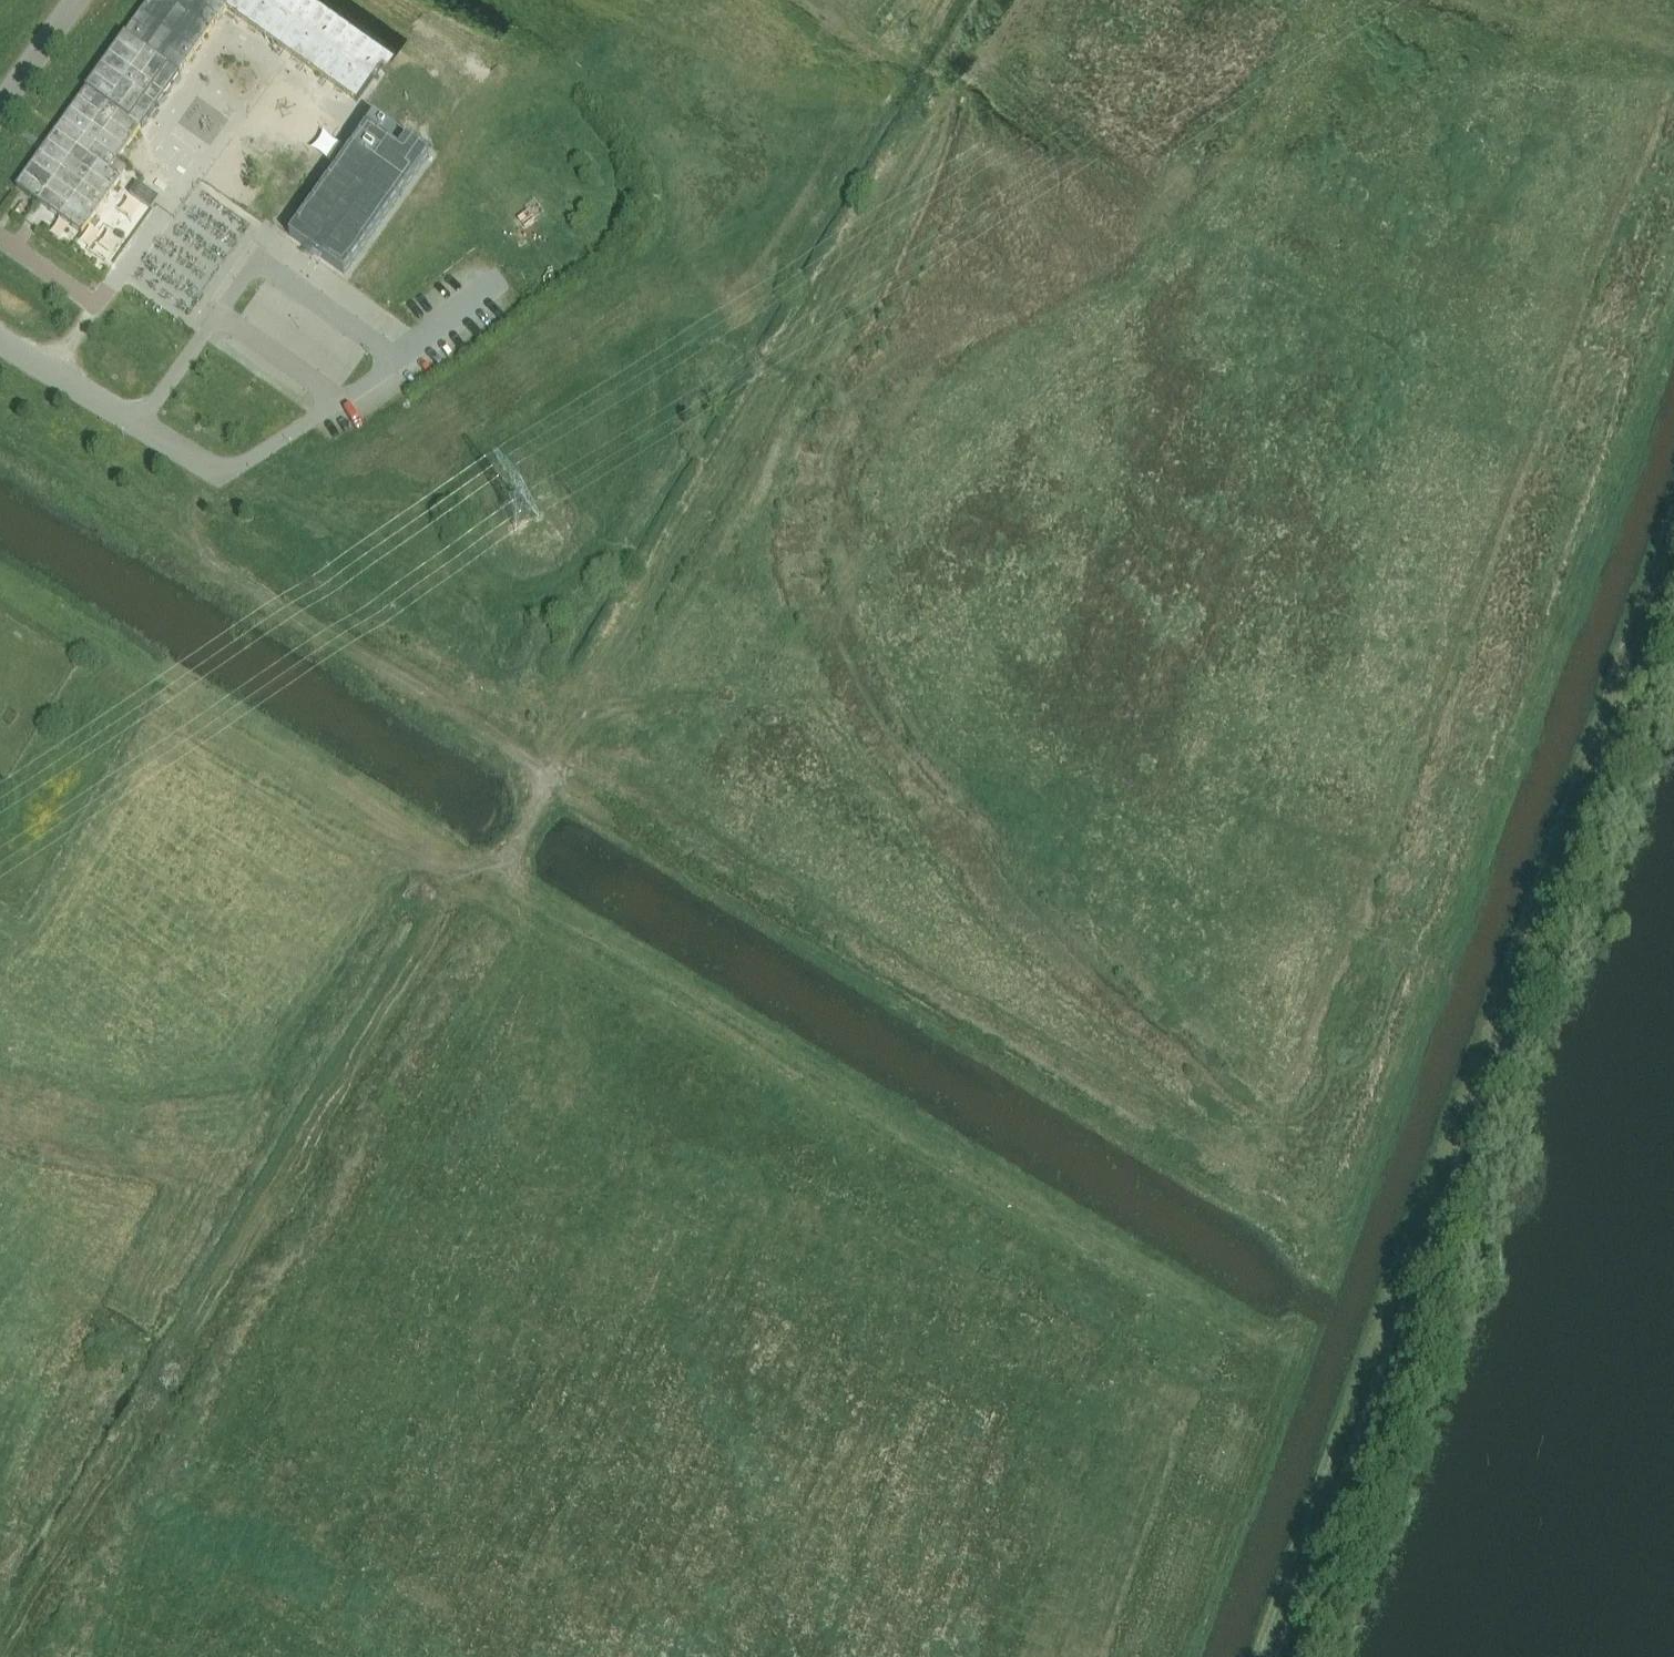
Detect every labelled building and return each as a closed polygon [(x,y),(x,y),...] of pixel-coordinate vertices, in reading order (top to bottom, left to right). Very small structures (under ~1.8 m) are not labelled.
[(82,235),(121,180),(110,172),(226,9),(357,103),(396,48),(330,0),(150,0),(16,188),(82,235)] [(375,116),(290,236),(345,275),(430,155),(408,140),(400,150),(389,142),(397,131),(375,116)] [(130,194),(152,210),(159,199),(138,184),(130,194)]
